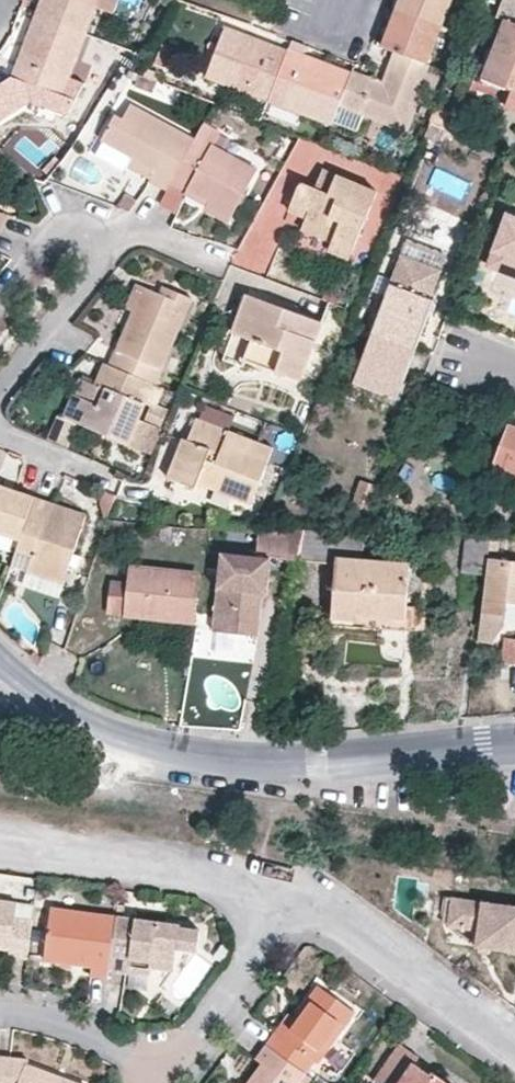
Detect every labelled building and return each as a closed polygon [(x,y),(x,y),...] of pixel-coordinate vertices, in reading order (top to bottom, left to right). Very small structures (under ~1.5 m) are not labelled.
[(35,17),(86,35),(98,5),(100,0),(41,0),(35,17)] [(98,5),(112,9),(115,0),(100,0),(98,5)] [(452,0),(399,0),(396,9),(442,26),(452,0)] [(499,17),(506,20),(514,23),(514,0),(506,0),(499,17)] [(428,64),(442,26),(396,9),(389,26),(381,46),(397,51),(428,64)] [(86,35),(35,17),(13,75),(64,94),(86,35)] [(506,20),(483,78),(512,89),(514,90),(514,23),(506,20)] [(226,26),(207,76),(270,100),(289,49),(226,26)] [(289,49),(270,100),(332,122),(339,104),(351,74),(304,55),(308,45),(293,39),(289,49)] [(351,74),(339,104),(403,127),(407,119),(428,64),(397,51),(383,84),(352,71),(351,74)] [(147,67),(145,74),(157,79),(160,72),(147,67)] [(145,74),(141,73),(137,85),(153,91),(157,79),(145,74)] [(512,89),(508,100),(506,106),(514,110),(514,90),(512,89)] [(173,177),(195,138),(132,103),(124,117),(116,114),(102,139),(133,156),(156,168),(150,177),(167,187),(173,177)] [(436,104),(430,120),(448,127),(454,110),(436,104)] [(448,127),(430,120),(424,134),(442,141),(448,127)] [(204,124),(197,136),(213,145),(218,135),(220,133),(204,124)] [(218,135),(213,145),(225,152),(230,142),(218,135)] [(213,145),(197,136),(195,138),(173,177),(189,186),(211,198),(208,203),(232,216),(257,170),(225,152),(213,145)] [(133,156),(129,165),(150,177),(156,168),(133,156)] [(375,196),(377,191),(323,169),(316,186),(302,180),(292,203),(310,211),(307,219),(336,231),(334,237),(356,244),(369,210),(375,196)] [(189,186),(173,177),(161,198),(177,207),(184,194),(189,186)] [(208,203),(211,198),(189,186),(184,194),(207,206),(208,203)] [(119,204),(131,209),(138,200),(127,192),(119,204)] [(375,196),(369,210),(389,218),(395,204),(375,196)] [(292,203),(289,211),(307,219),(310,211),(292,203)] [(508,214),(489,264),(514,274),(514,216),(508,214)] [(334,237),(336,231),(307,219),(303,229),(332,241),(334,237)] [(332,241),(331,244),(353,252),(356,244),(334,237),(332,241)] [(443,254),(408,240),(402,256),(438,270),(443,254)] [(402,256),(391,283),(373,332),(415,347),(428,314),(420,312),(426,296),(428,297),(438,270),(402,256)] [(128,307),(134,310),(111,364),(154,383),(157,384),(192,296),(166,286),(162,294),(137,284),(128,307)] [(246,357),(301,378),(322,321),(249,293),(235,331),(253,338),(246,357)] [(502,329),(514,333),(514,294),(502,329)] [(428,297),(426,296),(420,312),(428,314),(433,299),(428,297)] [(401,382),(415,347),(373,332),(354,382),(388,395),(394,380),(401,382)] [(130,443),(154,383),(111,364),(107,362),(98,383),(108,387),(101,404),(90,399),(81,396),(72,419),(130,443)] [(401,382),(394,380),(388,395),(396,398),(401,382)] [(90,399),(101,404),(108,387),(98,383),(90,399)] [(81,396),(73,393),(64,416),(72,419),(81,396)] [(253,502),(274,447),(197,418),(189,439),(183,437),(168,475),(197,486),(199,482),(253,502)] [(495,459),(514,467),(514,421),(510,419),(495,459)] [(371,513),(381,488),(363,481),(353,506),(371,513)] [(0,485),(0,528),(22,535),(36,497),(0,485)] [(87,513),(36,497),(22,535),(19,548),(34,553),(29,570),(63,582),(87,513)] [(254,610),(256,597),(263,597),(267,592),(270,555),(298,558),(303,528),(266,528),(258,528),(258,553),(222,549),(219,570),(213,632),(259,635),(262,611),(254,610)] [(298,558),(337,560),(333,616),(358,619),(359,614),(407,618),(410,561),(381,560),(364,558),(365,528),(303,528),(298,558)] [(492,535),(467,534),(465,571),(487,573),(489,556),(492,535)] [(487,573),(482,610),(506,613),(508,602),(514,603),(514,559),(489,556),(487,573)] [(127,611),(160,615),(161,607),(191,610),(195,572),(132,565),(130,579),(127,611)] [(108,609),(127,611),(130,579),(111,577),(108,609)] [(254,610),(262,611),(263,597),(256,597),(254,610)] [(161,607),(160,615),(190,618),(191,610),(161,607)] [(495,643),(505,623),(506,613),(482,610),(478,640),(495,643)] [(508,638),(505,659),(514,660),(514,639),(508,638)] [(451,886),(447,916),(478,921),(476,935),(514,941),(514,896),(451,886)] [(8,949),(7,958),(26,961),(31,923),(31,922),(14,920),(15,904),(0,902),(0,948),(8,949)] [(31,922),(34,907),(15,904),(14,920),(31,922)] [(91,967),(108,969),(116,918),(66,912),(61,963),(91,967)] [(128,971),(128,960),(151,962),(150,968),(174,971),(176,951),(178,929),(179,928),(116,918),(108,969),(109,972),(127,974),(128,971)] [(197,953),(199,932),(178,929),(176,951),(197,953)] [(128,960),(128,971),(149,974),(150,968),(151,962),(128,960)] [(107,979),(109,972),(108,969),(91,967),(90,977),(107,979)] [(353,1010),(320,987),(285,1036),(277,1032),(267,1045),(267,1046),(304,1071),(314,1058),(319,1061),(353,1010)] [(383,1082),(452,1082),(434,1071),(432,1074),(413,1060),(417,1054),(400,1043),(376,1078),(383,1082)] [(264,1066),(252,1082),(296,1082),(304,1071),(267,1046),(257,1060),(264,1066)] [(57,1081),(25,1069),(27,1062),(0,1060),(0,1082),(56,1082),(57,1081)]
